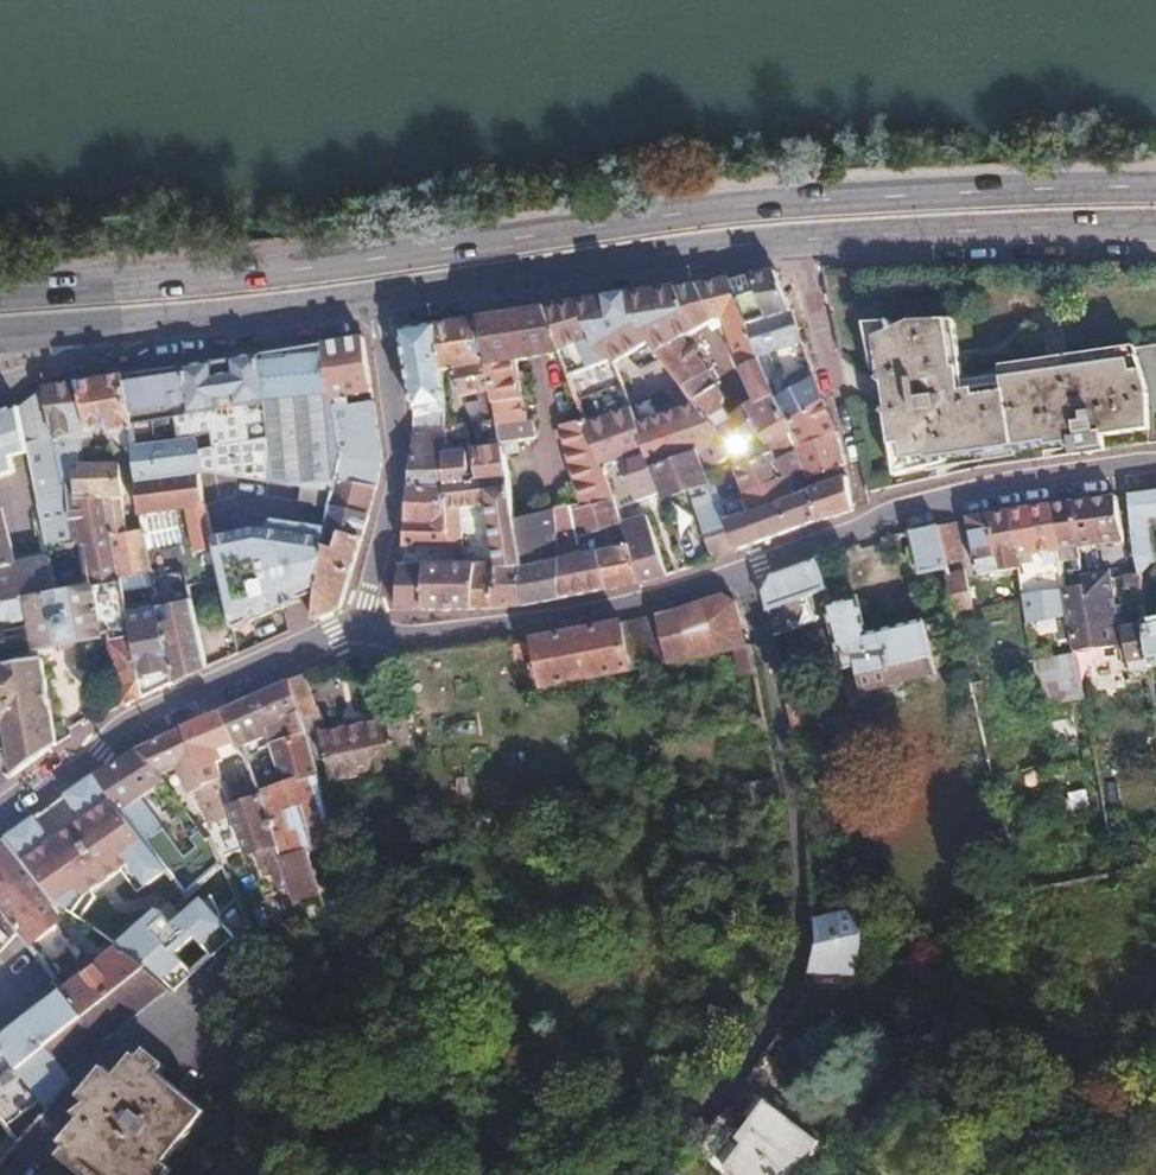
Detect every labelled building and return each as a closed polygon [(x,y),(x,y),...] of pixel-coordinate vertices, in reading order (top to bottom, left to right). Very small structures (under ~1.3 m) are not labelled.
[(758,357),(747,325),(788,315),(788,314),(773,277),(735,283),(678,291),(694,337),(715,327),(739,374),(761,365),(758,357)] [(694,337),(678,291),(544,310),(601,471),(644,456),(650,473),(699,456),(702,455),(708,471),(734,461),(694,410),(637,426),(612,364),(643,346),(680,392),(707,376),(682,342),(694,337)] [(480,321),(490,381),(497,428),(501,456),(506,487),(511,523),(556,516),(582,513),(614,508),(614,506),(610,496),(601,471),(544,310),(480,321)] [(800,346),(788,315),(747,325),(758,357),(800,346)] [(490,381),(480,321),(465,324),(449,327),(455,370),(455,374),(459,398),(465,397),(477,396),(484,428),(497,428),(490,381)] [(1149,435),(1150,405),(1139,362),(1000,382),(1002,390),(965,395),(954,325),(908,331),(874,344),(894,485),(942,471),(942,466),(979,460),(980,464),(1014,458),(1014,455),(1070,447),(1072,460),(1105,455),(1103,442),(1149,435)] [(455,370),(449,327),(437,329),(439,360),(440,376),(455,374),(455,370)] [(440,376),(439,360),(437,329),(430,331),(421,332),(403,336),(411,417),(442,411),(440,376)] [(373,418),(364,343),(342,347),(322,350),(329,404),(338,470),(333,498),(330,514),(329,521),(327,533),(326,539),(358,543),(380,468),(373,418)] [(338,470),(329,404),(322,350),(225,366),(121,382),(130,438),(134,465),(139,489),(207,480),(206,476),(301,493),(333,498),(338,470)] [(766,448),(746,409),(729,418),(725,413),(724,408),(726,401),(707,376),(680,392),(694,410),(734,461),(741,458),(766,448)] [(817,408),(807,381),(772,394),(783,420),(817,408)] [(130,438),(121,382),(96,386),(94,386),(106,434),(134,465),(130,438)] [(106,434),(94,386),(77,389),(89,436),(104,433),(106,434)] [(89,436),(77,389),(55,392),(39,395),(29,403),(18,411),(28,458),(39,509),(64,504),(79,501),(77,481),(83,479),(81,475),(72,446),(90,442),(89,436)] [(837,439),(823,406),(817,408),(783,420),(796,452),(837,439)] [(12,478),(9,462),(28,458),(18,411),(0,418),(0,481),(12,478)] [(442,421),(442,411),(411,417),(412,426),(442,421)] [(443,430),(442,423),(442,421),(412,426),(412,431),(412,440),(443,439),(443,430)] [(471,459),(466,429),(443,430),(443,439),(444,455),(441,455),(442,487),(475,487),(471,459)] [(444,455),(443,439),(412,440),(409,475),(408,492),(443,491),(442,487),(441,455),(444,455)] [(844,470),(837,439),(796,452),(797,455),(802,472),(804,479),(844,470)] [(788,477),(802,472),(797,455),(774,462),(766,448),(741,458),(743,465),(731,469),(740,495),(771,484),(788,477)] [(506,487),(501,456),(471,459),(475,487),(506,487)] [(650,473),(644,456),(601,471),(610,496),(614,506),(633,499),(634,502),(658,495),(650,473)] [(710,485),(699,456),(650,473),(658,495),(660,502),(710,485)] [(127,536),(116,469),(81,475),(83,479),(77,481),(79,501),(94,499),(98,527),(112,525),(114,538),(127,536)] [(813,526),(807,493),(793,496),(788,477),(771,484),(740,495),(720,503),(722,507),(725,519),(726,524),(734,555),(813,526)] [(216,539),(207,480),(139,489),(140,497),(175,492),(188,579),(189,583),(222,578),(220,567),(216,539)] [(851,516),(846,483),(807,493),(814,525),(839,518),(851,516)] [(460,555),(458,513),(487,513),(492,555),(494,571),(494,572),(494,574),(519,571),(516,554),(513,532),(511,523),(506,487),(475,487),(442,487),(443,491),(408,492),(403,552),(460,555)] [(1127,495),(1132,526),(1138,571),(1153,558),(1147,520),(1155,518),(1155,522),(1155,491),(1127,495)] [(188,579),(175,492),(140,497),(145,532),(145,534),(152,574),(153,585),(188,579)] [(330,514),(333,498),(301,493),(299,509),(330,514)] [(1122,540),(1116,497),(1052,507),(1060,550),(1122,540)] [(114,538),(112,525),(98,527),(94,499),(79,501),(64,504),(70,550),(84,547),(90,591),(121,585),(120,579),(114,538)] [(726,524),(725,519),(722,507),(720,503),(719,499),(693,507),(711,562),(734,555),(726,524)] [(1060,550),(1052,507),(1011,513),(1022,568),(1032,625),(1072,617),(1072,615),(1067,588),(1060,550)] [(621,527),(614,508),(582,513),(588,537),(621,527)] [(1022,568),(1011,513),(972,519),(980,561),(989,559),(990,565),(995,564),(997,572),(1022,568)] [(664,577),(644,521),(621,527),(629,548),(630,553),(639,577),(641,584),(642,584),(664,577)] [(978,613),(958,522),(937,526),(947,568),(958,617),(978,613)] [(947,568),(937,526),(910,533),(921,574),(947,568)] [(316,600),(326,539),(327,533),(301,528),(281,532),(280,528),(216,539),(220,567),(222,578),(232,639),(316,600)] [(554,554),(552,528),(513,532),(516,554),(519,571),(555,563),(554,554)] [(50,561),(7,569),(0,533),(0,608),(58,597),(50,561)] [(152,574),(145,534),(127,536),(114,538),(120,579),(152,574)] [(338,614),(357,549),(358,543),(326,539),(316,600),(312,627),(338,614)] [(639,577),(630,553),(629,548),(581,558),(589,595),(628,587),(641,584),(639,577)] [(589,595),(581,558),(555,563),(557,601),(570,599),(589,595)] [(807,596),(826,589),(817,559),(771,575),(763,591),(764,598),(772,637),(784,633),(815,621),(807,596)] [(557,601),(555,563),(519,571),(518,608),(557,601)] [(423,614),(425,570),(401,570),(397,614),(423,614)] [(472,613),(472,571),(425,570),(423,614),(463,613),(472,613)] [(493,611),(494,574),(494,572),(494,571),(472,571),(472,613),(473,613),(493,611)] [(518,608),(519,571),(494,574),(493,611),(518,608)] [(1122,653),(1113,585),(1112,580),(1111,573),(1082,579),(1083,586),(1067,588),(1072,615),(1072,617),(1080,661),(1122,653)] [(1122,577),(1123,583),(1126,609),(1142,606),(1139,579),(1138,575),(1122,577)] [(189,583),(188,579),(153,585),(157,607),(170,690),(203,678),(189,583)] [(126,621),(121,585),(90,591),(58,597),(0,608),(0,619),(11,617),(11,620),(14,625),(16,626),(19,626),(28,625),(29,622),(32,622),(35,622),(35,624),(40,651),(104,641),(102,633),(111,631),(113,640),(114,648),(112,648),(121,708),(139,701),(126,621)] [(752,676),(747,650),(743,650),(734,607),(722,598),(671,613),(560,638),(517,646),(523,675),(536,673),(540,694),(730,653),(735,678),(752,676)] [(937,672),(923,621),(866,637),(857,601),(828,608),(834,630),(808,637),(815,661),(839,655),(842,669),(855,666),(858,675),(853,676),(856,687),(861,685),(862,692),(937,672)] [(1155,664),(1155,618),(1144,621),(1145,626),(1150,662),(1150,666),(1155,664)] [(1150,662),(1145,626),(1124,630),(1128,666),(1150,662)] [(113,640),(111,631),(102,633),(104,641),(113,640)] [(41,662),(0,670),(0,720),(5,719),(11,744),(13,757),(17,776),(59,748),(41,662)] [(312,718),(302,681),(294,684),(285,688),(296,723),(312,718)] [(303,748),(296,723),(285,688),(217,717),(228,746),(251,806),(281,892),(285,906),(338,891),(303,748)] [(228,746),(217,717),(182,732),(180,733),(188,761),(192,773),(198,795),(212,792),(209,765),(215,764),(213,751),(228,746)] [(409,771),(404,748),(399,724),(320,740),(331,788),(409,771)] [(188,761),(180,733),(138,751),(135,753),(153,782),(170,776),(182,800),(190,798),(203,832),(224,826),(223,823),(221,816),(220,810),(213,791),(212,792),(198,795),(192,773),(188,761)] [(13,757),(11,744),(4,746),(7,759),(13,757)] [(153,782),(135,753),(131,755),(91,780),(115,816),(157,788),(153,782)] [(70,893),(25,828),(3,844),(15,859),(45,900),(47,902),(103,957),(129,983),(153,1007),(157,1011),(216,959),(241,938),(210,867),(171,901),(162,887),(115,816),(91,780),(65,799),(109,866),(70,893)] [(281,892),(251,806),(221,816),(223,823),(224,826),(238,863),(246,861),(254,883),(265,881),(270,896),(281,892)] [(15,859),(3,844),(0,846),(0,915),(13,934),(50,983),(72,967),(32,912),(40,906),(47,902),(45,900),(15,859)] [(171,901),(210,867),(204,852),(162,887),(171,901)] [(858,942),(858,933),(854,910),(835,912),(832,895),(811,898),(814,938),(814,945),(807,969),(854,975),(858,942)] [(1013,917),(1010,901),(996,904),(1000,921),(1013,917)] [(322,952),(308,912),(289,918),(305,963),(311,961),(309,957),(322,952)] [(0,916),(0,944),(13,934),(0,916)] [(129,983),(103,957),(78,976),(72,967),(50,983),(56,992),(77,1021),(129,983)] [(95,1048),(153,1007),(129,983),(77,1021),(39,1049),(58,1074),(90,1046),(95,1048)] [(39,1049),(77,1021),(56,992),(0,1033),(0,1125),(17,1148),(68,1087),(58,1074),(39,1049)] [(129,1058),(111,1080),(106,1076),(81,1106),(85,1110),(75,1123),(81,1128),(62,1152),(89,1174),(161,1174),(204,1122),(129,1058)] [(819,1140),(768,1101),(767,1103),(753,1092),(738,1112),(753,1123),(721,1165),(734,1174),(793,1174),(819,1140)] [(1074,1110),(1065,1113),(1067,1123),(1076,1120),(1074,1110)]
